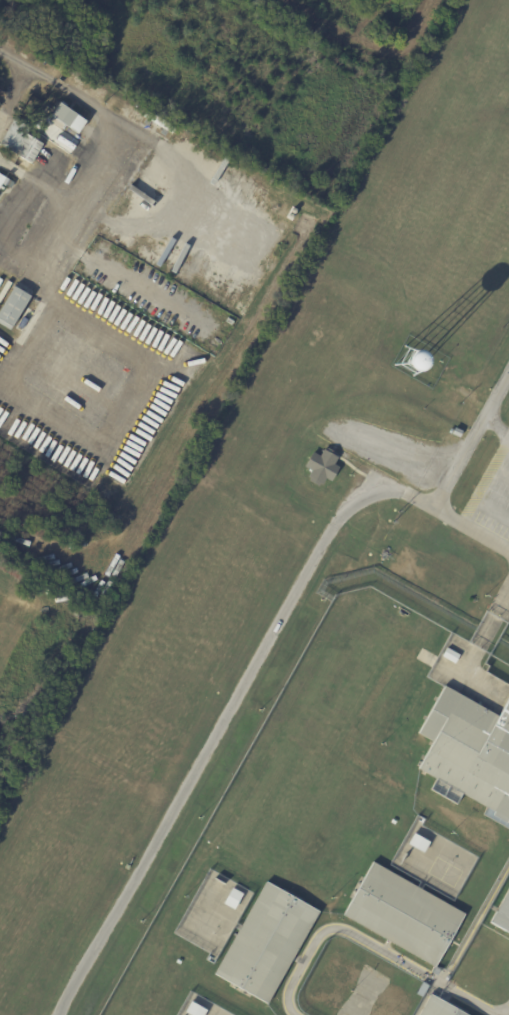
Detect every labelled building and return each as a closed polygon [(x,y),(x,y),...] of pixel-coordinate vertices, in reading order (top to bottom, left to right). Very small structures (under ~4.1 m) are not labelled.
[(68,35),(76,40),(74,44),(66,39),(68,35)] [(86,122),(77,136),(49,116),(58,103),(62,106),(66,101),(70,104),(66,108),(86,122)] [(32,163),(0,145),(0,142),(14,118),(30,127),(26,133),(43,143),(32,163)] [(4,189),(0,187),(0,174),(5,177),(6,178),(7,177),(15,182),(10,190),(5,186),(4,189)] [(28,293),(10,285),(0,308),(0,324),(12,329),(28,293)] [(336,454),(335,456),(338,457),(334,464),(338,467),(331,481),(326,478),(323,485),(319,483),(318,486),(308,480),(310,478),(307,476),(311,470),(304,466),(312,451),(320,455),(323,449),(325,450),(327,448),(337,453),(336,454)] [(447,648),(459,655),(455,664),(442,656),(447,648)] [(498,716),(508,696),(508,829),(483,814),(486,808),(462,794),(457,805),(431,790),(436,780),(417,769),(432,742),(417,734),(444,686),(498,716)] [(429,843),(423,853),(407,844),(413,834),(429,843)] [(416,887),(465,915),(435,968),(343,915),(373,862),(416,887)] [(282,891),(319,912),(267,1005),(214,975),(266,882),(282,891)] [(222,904),(231,888),(242,895),(233,910),(222,904)] [(489,924),(508,888),(508,935),(489,924)] [(422,983),(428,986),(422,997),(416,994),(422,983)] [(447,1004),(466,1014),(419,1014),(430,995),(447,1004)] [(206,1011),(204,1014),(189,1014),(184,1012),(190,1002),(206,1011)]
